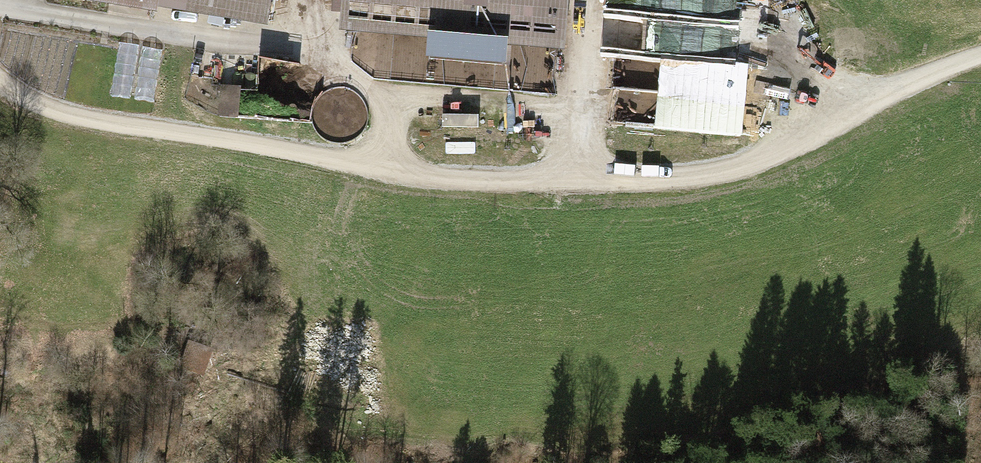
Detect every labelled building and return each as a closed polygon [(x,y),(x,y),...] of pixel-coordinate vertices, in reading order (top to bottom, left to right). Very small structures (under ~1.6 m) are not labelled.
[(166,13),(167,8),(169,0),(91,0),(166,13)] [(167,8),(270,26),(274,0),(169,0),(167,8)] [(346,27),(568,47),(572,0),(349,0),(346,27)] [(140,48),(122,46),(112,116),(129,119),(140,48)] [(164,52),(146,49),(136,119),(154,121),(164,52)] [(513,63),(448,62),(447,82),(556,84),(556,54),(513,53),(513,63)] [(242,63),(227,63),(227,88),(242,89),(242,63)]
